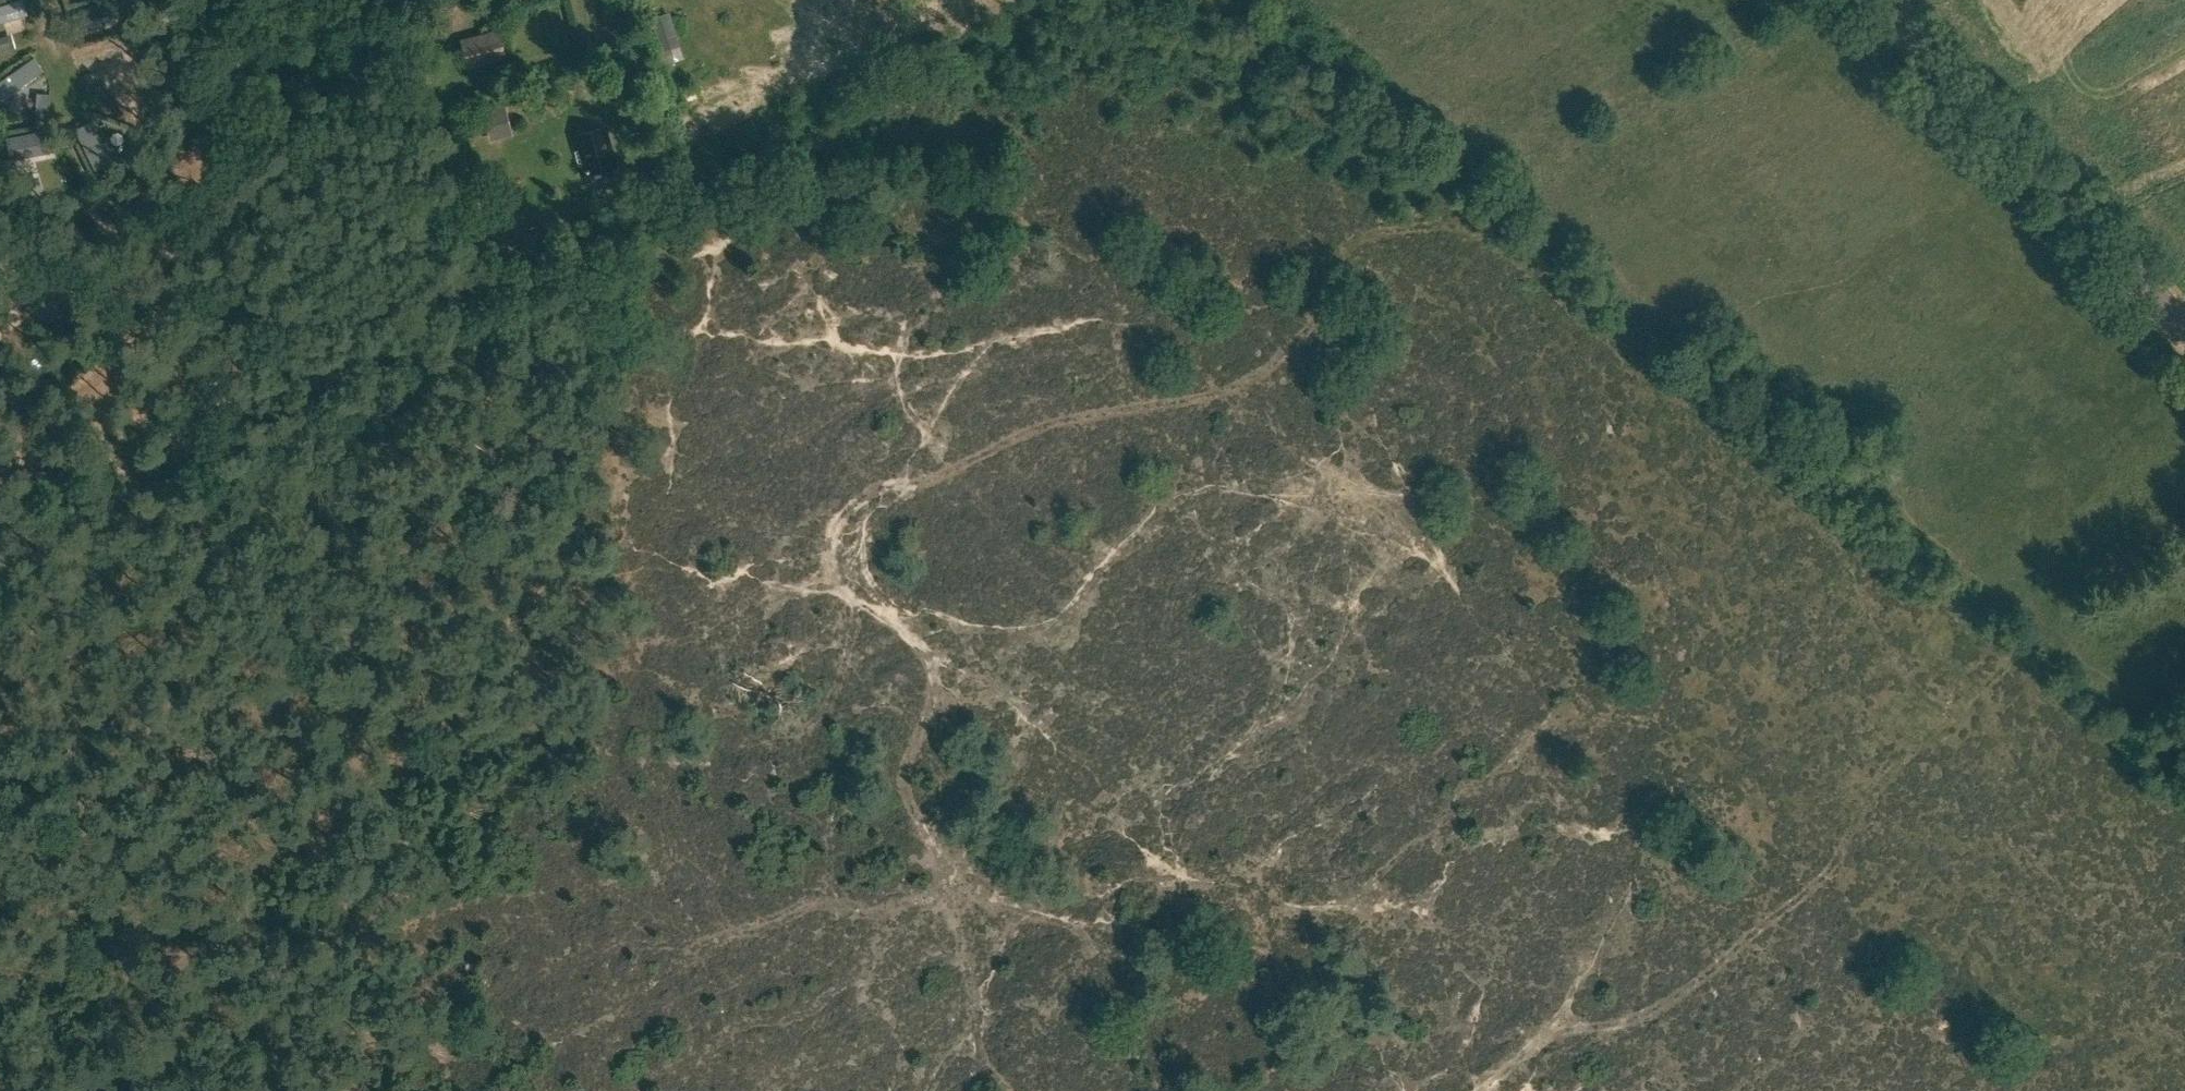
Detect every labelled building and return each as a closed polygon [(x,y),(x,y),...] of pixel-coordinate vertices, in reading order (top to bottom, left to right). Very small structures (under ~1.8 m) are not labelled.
[(7,24),(31,18),(29,9),(4,14),(7,24)] [(679,46),(670,17),(649,23),(659,52),(679,46)] [(502,57),(495,31),(460,40),(467,66),(502,57)] [(505,103),(482,109),(486,126),(509,120),(505,103)] [(115,138),(119,127),(101,122),(98,132),(115,138)] [(569,135),(580,176),(617,166),(605,125),(569,135)]
